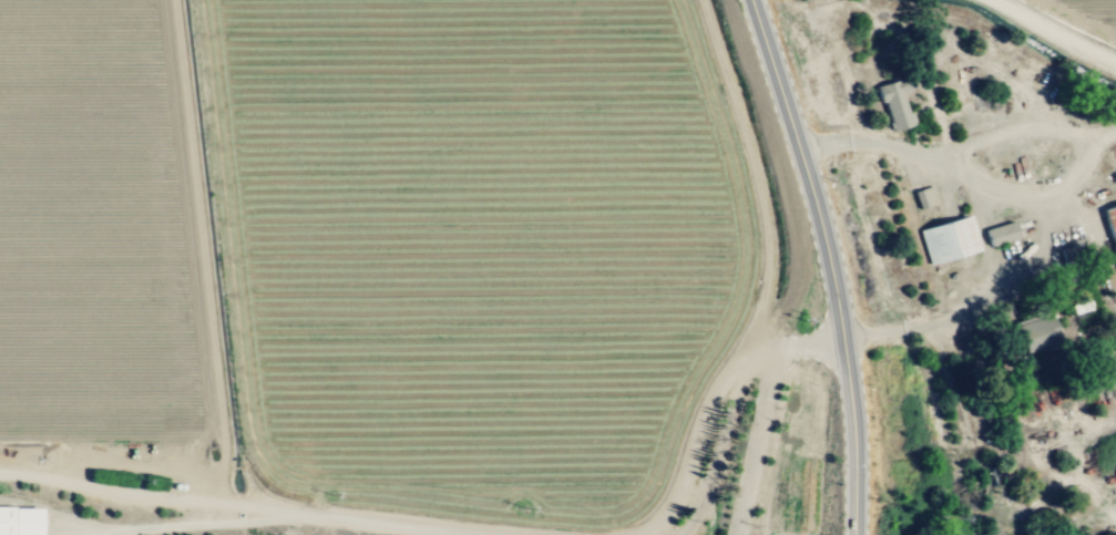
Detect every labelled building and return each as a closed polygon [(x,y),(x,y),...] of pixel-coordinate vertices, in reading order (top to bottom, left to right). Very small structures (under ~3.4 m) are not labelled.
[(876,88),(890,134),(911,128),(901,94),(911,91),(908,79),(876,88)] [(918,212),(936,206),(930,188),(912,194),(918,212)] [(1103,210),(1115,257),(1115,206),(1103,210)] [(978,253),(969,217),(918,231),(927,266),(978,253)] [(149,463),(165,465),(166,454),(150,452),(149,463)] [(35,510),(0,510),(0,534),(35,534),(35,510)]
